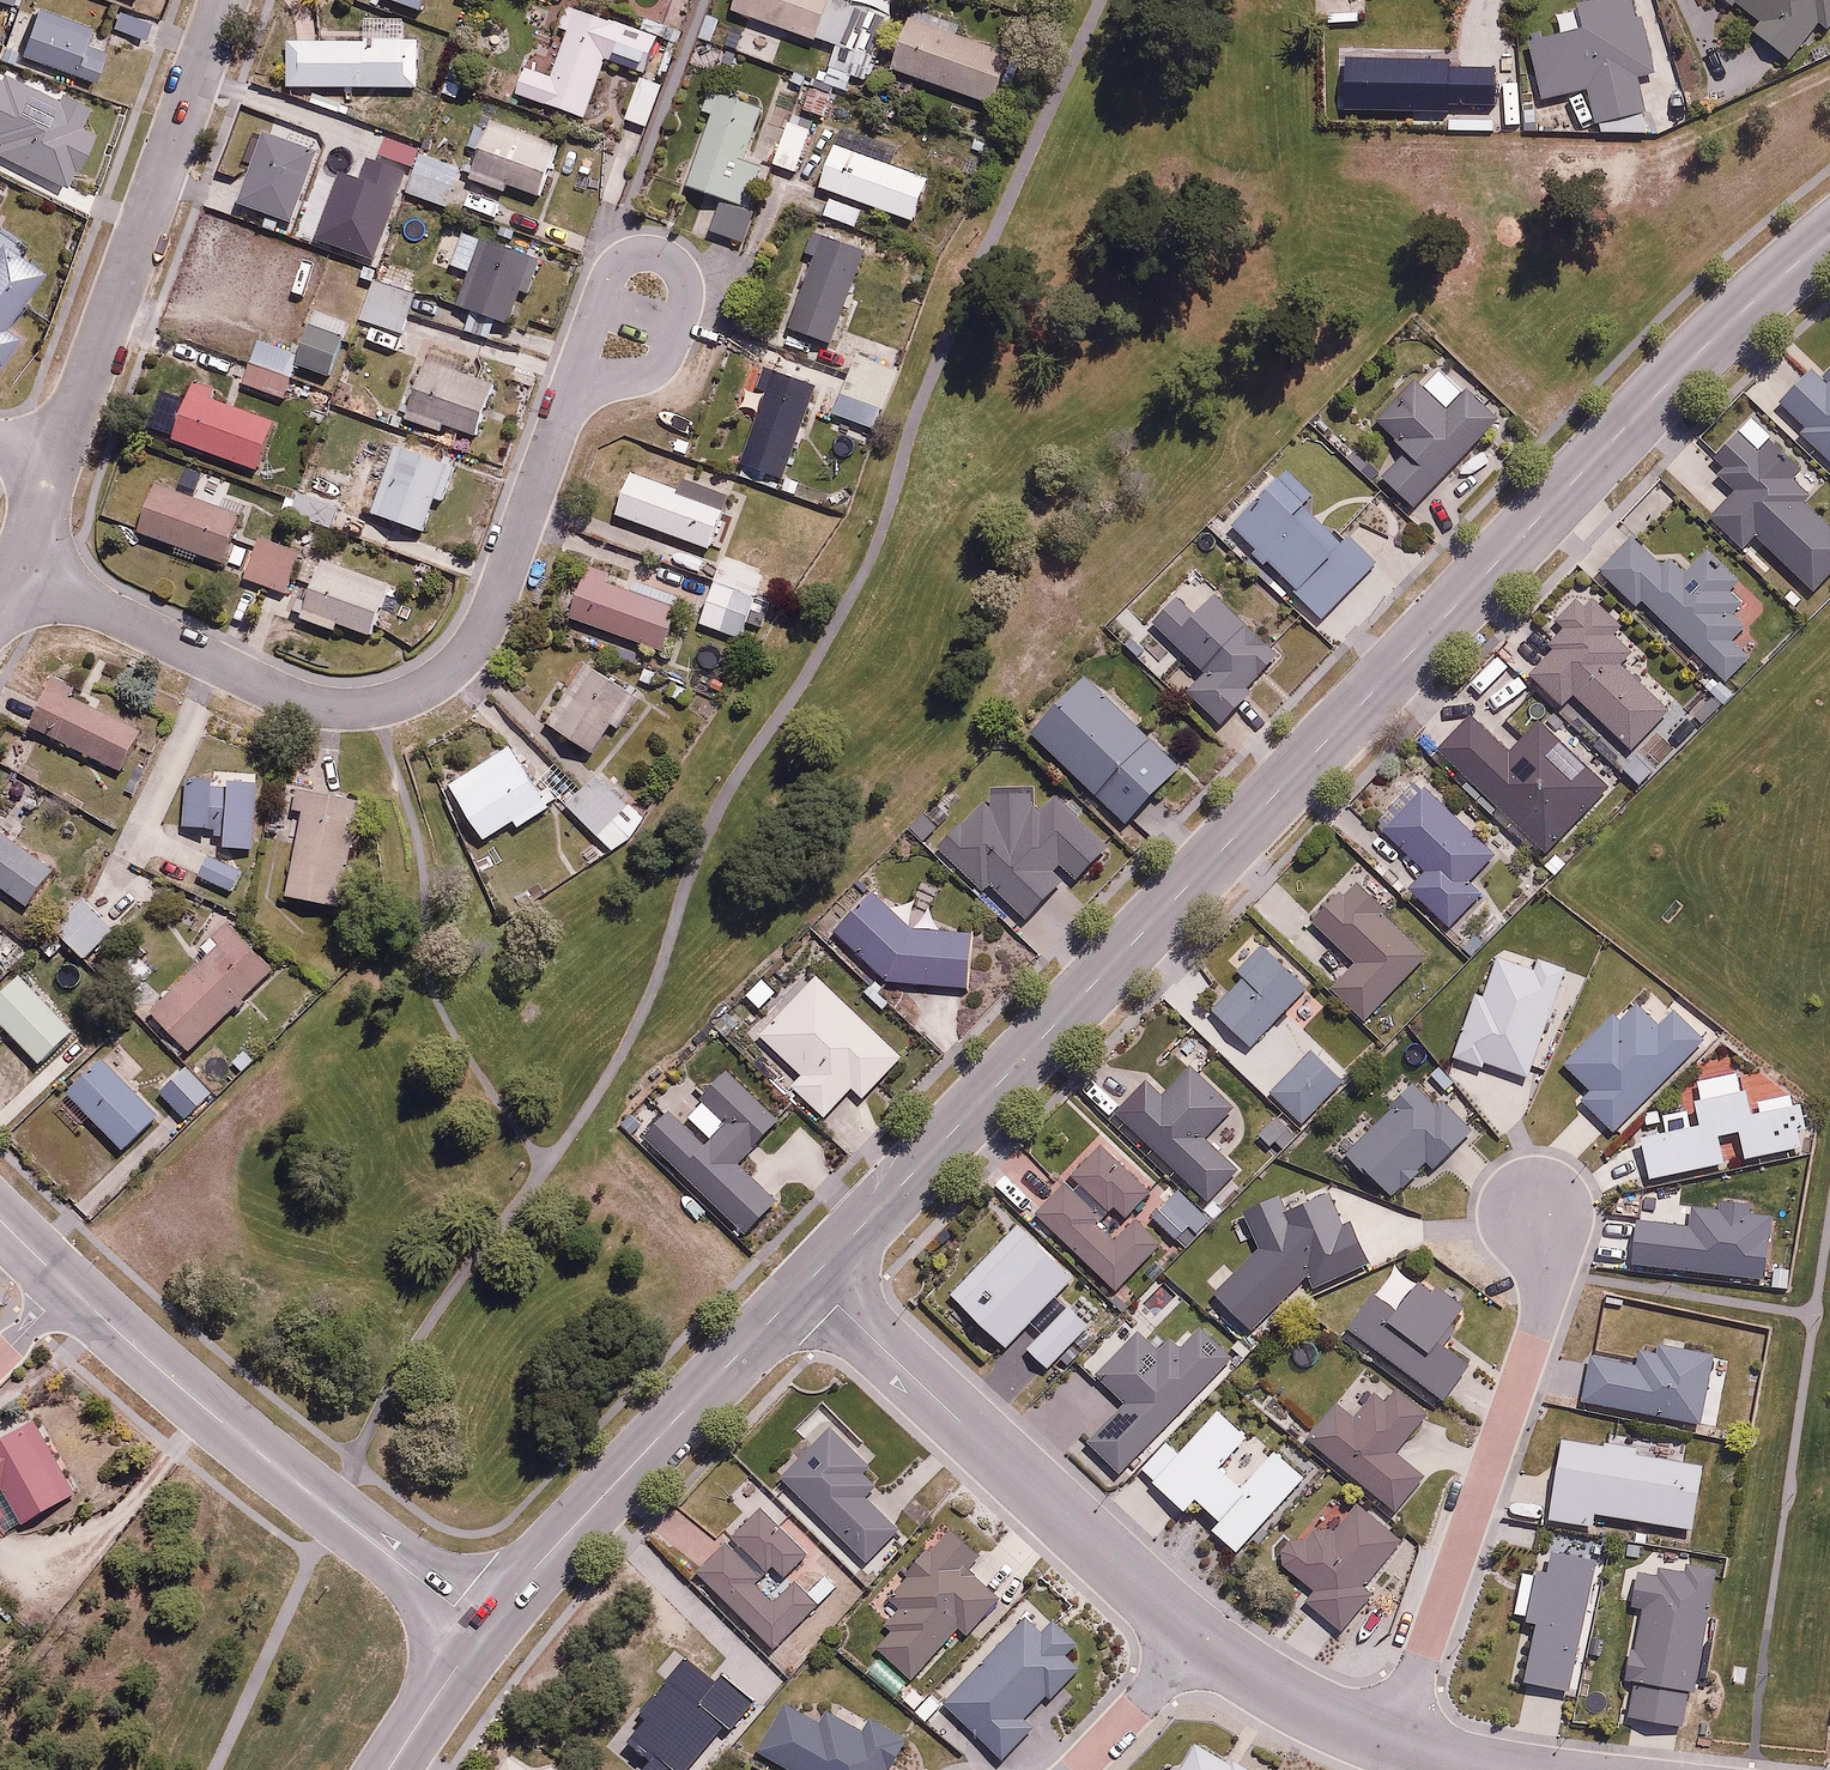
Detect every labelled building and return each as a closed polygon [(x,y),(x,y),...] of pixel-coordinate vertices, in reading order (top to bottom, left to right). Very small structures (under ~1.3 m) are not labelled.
[(423,9),(426,0),(397,0),(423,9)] [(839,46),(826,80),(845,87),(858,53),(875,59),(892,15),(852,0),(738,0),(735,8),(839,46)] [(1657,75),(1644,16),(1638,18),(1634,0),(1598,0),(1557,10),(1563,34),(1531,41),(1544,96),(1588,85),(1597,121),(1647,110),(1640,79),(1657,75)] [(1763,19),(1756,29),(1795,58),(1821,23),(1829,29),(1829,0),(1737,0),(1763,19)] [(95,24),(39,5),(23,51),(99,78),(107,55),(86,48),(95,24)] [(660,33),(572,6),(565,26),(571,28),(556,76),(525,67),(516,95),(590,118),(609,57),(649,70),(660,33)] [(151,21),(121,9),(115,25),(145,37),(151,21)] [(403,18),(366,17),(366,41),(290,41),(289,84),(418,85),(418,38),(403,38),(403,18)] [(1011,51),(912,18),(896,67),(995,100),(1011,51)] [(470,68),(454,61),(441,90),(457,97),(470,68)] [(663,84),(640,75),(625,114),(648,123),(663,84)] [(834,96),(812,86),(803,107),(825,117),(834,96)] [(761,108),(710,89),(703,110),(715,114),(690,183),(724,195),(711,230),(745,243),(757,209),(748,205),(763,163),(743,156),(761,108)] [(493,118),(470,176),(506,190),(509,184),(540,196),(560,144),(493,118)] [(812,129),(790,120),(773,163),(795,172),(812,129)] [(415,166),(421,151),(386,138),(381,153),(415,166)] [(930,178),(835,142),(819,184),(914,220),(930,178)] [(463,167),(421,151),(415,166),(407,189),(449,205),(463,167)] [(351,174),(280,159),(268,218),(339,233),(351,174)] [(861,207),(831,197),(825,214),(856,225),(861,207)] [(545,258),(466,228),(452,263),(469,270),(457,304),(509,323),(522,288),(532,291),(545,258)] [(868,248),(816,229),(808,251),(819,255),(793,329),(834,344),(868,248)] [(50,269),(2,237),(0,241),(0,359),(6,362),(23,337),(10,328),(50,269)] [(383,253),(375,276),(411,289),(419,266),(383,253)] [(375,276),(360,317),(376,323),(370,339),(398,349),(419,292),(411,289),(375,276)] [(347,333),(311,322),(298,366),(335,377),(347,333)] [(251,357),(242,382),(289,399),(298,375),(251,357)] [(428,361),(408,417),(444,430),(446,424),(479,436),(497,385),(428,361)] [(819,386),(769,367),(761,388),(770,392),(744,459),(785,475),(819,386)] [(1785,400),(1809,425),(1805,429),(1829,456),(1829,372),(1823,379),(1815,370),(1785,400)] [(1419,380),(1379,419),(1409,449),(1384,474),(1416,506),(1502,421),(1470,388),(1448,410),(1419,380)] [(193,384),(173,436),(259,468),(279,416),(193,384)] [(882,405),(843,390),(835,412),(873,427),(882,405)] [(1740,432),(1719,452),(1731,464),(1722,473),(1739,490),(1715,515),(1747,548),(1759,536),(1813,591),(1829,575),(1829,522),(1789,481),(1804,466),(1775,437),(1760,452),(1740,432)] [(444,497),(457,461),(400,440),(375,511),(424,528),(436,494),(444,497)] [(1306,503),(1314,495),(1288,470),(1234,525),(1258,548),(1254,552),(1268,566),(1272,562),(1299,589),(1296,592),(1324,620),(1381,561),(1353,534),(1345,542),(1306,503)] [(702,496),(632,471),(616,513),(710,547),(730,494),(706,485),(702,496)] [(827,488),(788,473),(782,490),(820,504),(827,488)] [(159,481),(142,528),(225,558),(242,512),(159,481)] [(340,508),(297,491),(290,508),(333,525),(340,508)] [(301,554),(260,537),(245,573),(286,590),(301,554)] [(1663,564),(1636,537),(1604,569),(1640,604),(1645,599),(1728,682),(1754,656),(1734,637),(1746,625),(1731,610),(1742,599),(1727,584),(1738,573),(1712,547),(1691,569),(1674,552),(1663,564)] [(322,557),(299,615),(339,631),(343,621),(371,633),(391,585),(322,557)] [(613,572),(587,562),(569,615),(666,650),(681,609),(609,583),(613,572)] [(1198,576),(1155,623),(1207,670),(1187,692),(1223,725),(1253,692),(1248,687),(1280,652),(1198,576)] [(745,620),(764,626),(773,600),(715,581),(701,622),(740,635),(745,620)] [(1618,625),(1579,582),(1543,614),(1558,631),(1551,637),(1560,647),(1533,672),(1565,707),(1579,695),(1631,753),(1673,715),(1623,660),(1631,652),(1612,630),(1618,625)] [(622,729),(642,697),(588,663),(551,722),(595,750),(611,723),(622,729)] [(1085,674),(1030,729),(1128,825),(1182,770),(1085,674)] [(147,726),(62,682),(37,729),(123,773),(147,726)] [(1509,750),(1473,715),(1439,749),(1547,857),(1612,792),(1539,719),(1509,750)] [(511,746),(452,783),(487,838),(516,820),(521,828),(557,806),(545,787),(539,791),(511,746)] [(558,761),(544,774),(616,850),(631,835),(623,826),(635,814),(596,773),(582,786),(558,761)] [(12,771),(0,792),(0,795),(23,808),(36,784),(12,771)] [(216,773),(186,772),(183,827),(214,829),(213,836),(230,836),(230,847),(255,848),(258,784),(230,783),(230,790),(216,789),(216,773)] [(1386,831),(1427,869),(1411,886),(1456,928),(1486,896),(1468,880),(1495,851),(1427,787),(1386,831)] [(360,803),(310,794),(292,895),(341,904),(360,803)] [(30,905),(56,867),(0,828),(0,884),(30,905)] [(245,871),(215,854),(203,876),(233,893),(245,871)] [(1430,952),(1361,883),(1344,900),(1337,893),(1310,920),(1357,967),(1339,985),(1368,1014),(1430,952)] [(915,929),(876,892),(835,930),(882,980),(972,988),(976,935),(915,929)] [(117,928),(87,898),(56,929),(86,959),(117,928)] [(276,967),(228,918),(201,945),(211,955),(146,1019),(184,1058),(276,967)] [(1312,988),(1267,945),(1242,972),(1246,977),(1214,1010),(1255,1049),(1312,988)] [(0,993),(0,1021),(42,1063),(76,1029),(21,973),(0,993)] [(792,1085),(825,1116),(853,1086),(865,1097),(903,1056),(817,975),(761,1034),(803,1074),(792,1085)] [(1638,1006),(1630,999),(1565,1063),(1593,1091),(1585,1099),(1615,1130),(1705,1043),(1654,991),(1638,1006)] [(1343,1080),(1311,1050),(1273,1090),(1305,1121),(1343,1080)] [(104,1057),(69,1088),(126,1150),(160,1119),(104,1057)] [(1234,1108),(1188,1062),(1159,1091),(1148,1080),(1117,1112),(1205,1200),(1239,1167),(1206,1135),(1234,1108)] [(189,1066),(162,1091),(185,1118),(213,1093),(189,1066)] [(668,1106),(640,1135),(745,1234),(778,1199),(740,1163),(783,1118),(727,1066),(700,1095),(727,1120),(706,1142),(668,1106)] [(1740,1069),(1699,1079),(1705,1104),(1659,1116),(1663,1133),(1642,1138),(1652,1179),(1728,1160),(1722,1135),(1742,1130),(1749,1158),(1801,1146),(1787,1090),(1759,1097),(1757,1088),(1746,1091),(1740,1069)] [(1437,1103),(1415,1082),(1350,1151),(1399,1197),(1430,1164),(1436,1169),(1476,1126),(1443,1096),(1437,1103)] [(1299,1131),(1277,1112),(1263,1128),(1286,1147),(1299,1131)] [(1154,1187),(1105,1142),(1040,1212),(1121,1289),(1163,1244),(1137,1219),(1118,1240),(1099,1222),(1115,1205),(1127,1216),(1154,1187)] [(1209,1213),(1184,1189),(1157,1215),(1182,1240),(1209,1213)] [(1260,1329),(1308,1276),(1312,1286),(1368,1264),(1354,1228),(1347,1231),(1331,1189),(1286,1207),(1282,1196),(1248,1209),(1262,1248),(1220,1294),(1260,1329)] [(1074,1276),(1018,1223),(952,1292),(1008,1345),(1074,1276)] [(1423,1285),(1400,1268),(1353,1329),(1446,1399),(1476,1359),(1444,1336),(1467,1307),(1428,1278),(1423,1285)] [(1090,1321),(1072,1303),(1030,1348),(1049,1366),(1090,1321)] [(1143,1332),(1102,1373),(1128,1399),(1090,1437),(1123,1470),(1232,1360),(1199,1328),(1178,1349),(1168,1339),(1159,1348),(1143,1332)] [(1559,1387),(1584,1392),(1583,1396),(1705,1418),(1717,1352),(1664,1342),(1663,1351),(1642,1348),(1640,1356),(1592,1348),(1589,1364),(1564,1360),(1559,1387)] [(1339,1404),(1309,1441),(1395,1511),(1426,1474),(1400,1452),(1423,1424),(1380,1388),(1355,1418),(1339,1404)] [(1249,1434),(1220,1408),(1157,1480),(1190,1510),(1200,1498),(1221,1517),(1212,1527),(1240,1552),(1306,1477),(1277,1452),(1247,1486),(1222,1465),(1249,1434)] [(0,1439),(0,1526),(10,1536),(22,1524),(78,1496),(38,1419),(0,1439)] [(831,1427),(781,1476),(867,1564),(900,1532),(864,1496),(876,1485),(861,1471),(868,1464),(831,1427)] [(1547,1466),(1537,1477),(1514,1473),(1507,1519),(1551,1526),(1552,1517),(1596,1525),(1598,1514),(1694,1530),(1705,1463),(1565,1440),(1561,1463),(1547,1466)] [(1328,1512),(1284,1558),(1316,1589),(1309,1597),(1342,1629),(1375,1596),(1363,1585),(1408,1539),(1365,1498),(1340,1524),(1328,1512)] [(808,1552),(763,1507),(699,1571),(776,1647),(819,1604),(798,1583),(778,1604),(755,1581),(771,1565),(783,1577),(808,1552)] [(1000,1598),(964,1569),(977,1554),(950,1531),(937,1546),(929,1539),(907,1565),(915,1571),(891,1599),(900,1607),(870,1644),(917,1683),(958,1634),(965,1640),(1000,1598)] [(1515,1613),(1545,1618),(1535,1680),(1580,1688),(1600,1566),(1555,1558),(1553,1569),(1523,1564),(1515,1613)] [(1629,1716),(1689,1726),(1718,1565),(1689,1560),(1686,1577),(1644,1570),(1638,1605),(1649,1607),(1629,1716)] [(1041,1631),(1026,1617),(944,1707),(1007,1764),(1038,1730),(1026,1720),(1048,1696),(1053,1700),(1082,1668),(1068,1656),(1080,1643),(1053,1618),(1041,1631)] [(655,1762),(649,1769),(699,1769),(755,1700),(725,1676),(720,1682),(687,1655),(634,1721),(644,1729),(632,1743),(655,1762)] [(898,1762),(912,1735),(870,1713),(862,1729),(826,1710),(820,1721),(788,1704),(760,1759),(782,1769),(902,1769),(905,1765),(898,1762)] [(1194,1737),(1172,1769),(1244,1769),(1194,1737)] [(515,1760),(509,1769),(531,1769),(515,1760)]
